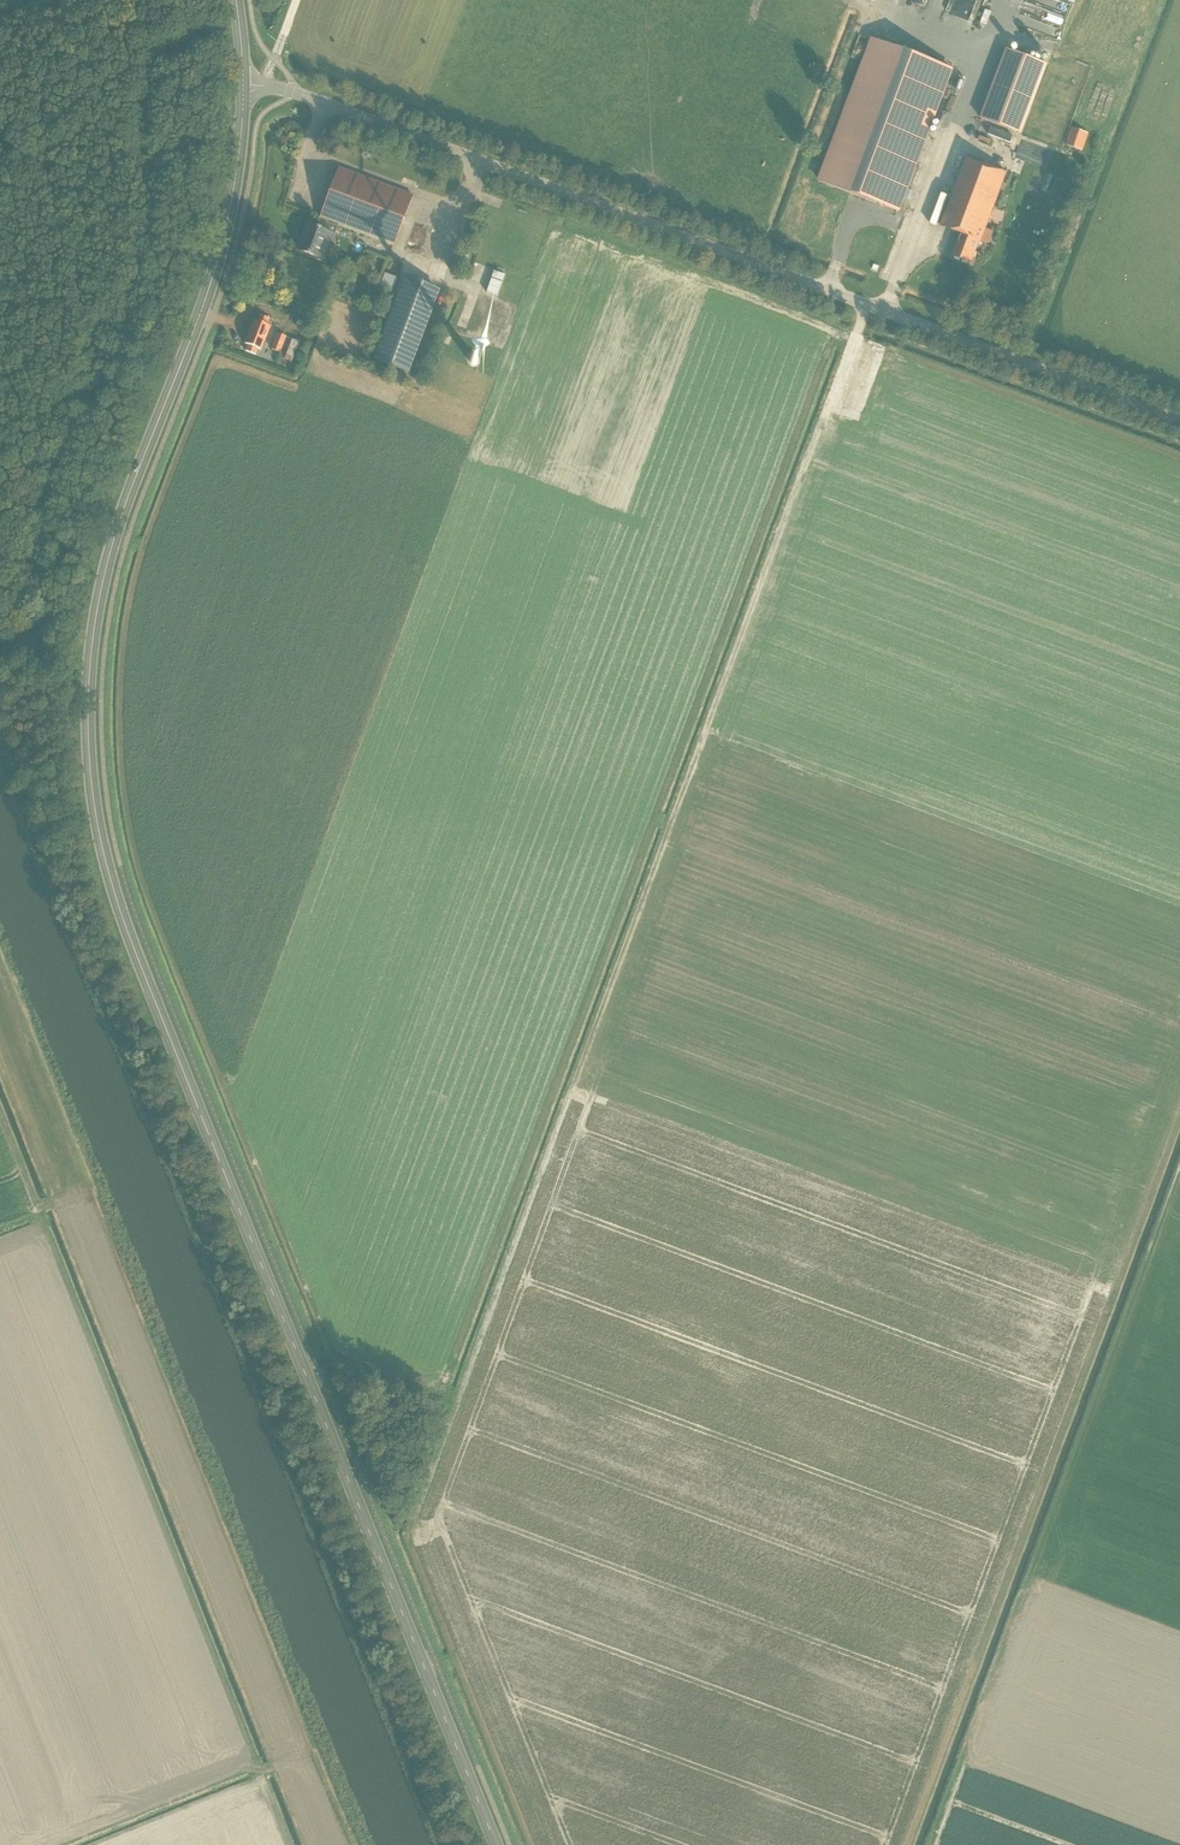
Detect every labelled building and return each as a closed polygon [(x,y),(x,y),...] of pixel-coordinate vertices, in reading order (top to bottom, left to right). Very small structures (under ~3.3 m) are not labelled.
[(1017,11),(1044,17),(1046,8),(1020,1),(1017,11)] [(952,69),(873,39),(820,181),(899,210),(952,69)] [(1047,65),(1007,50),(981,118),(1022,133),(1047,65)] [(1067,144),(1083,150),(1090,132),(1073,126),(1067,144)] [(1014,136),(991,128),(989,134),(1011,143),(1014,136)] [(971,263),(978,243),(980,244),(981,241),(989,244),(994,231),(986,228),(1007,173),(1007,174),(1007,173),(967,158),(941,226),(961,234),(953,256),(971,263)] [(394,245),(413,194),(340,166),(321,218),(318,226),(310,223),(301,250),(318,256),(328,230),(331,222),(394,245)] [(299,204),(304,206),(308,196),(302,195),(299,204)] [(998,249),(1009,253),(1013,242),(1002,238),(998,249)] [(470,261),(465,276),(478,280),(483,265),(470,261)] [(481,290),(493,293),(498,272),(486,269),(481,290)] [(385,272),(380,285),(392,289),(397,277),(385,272)] [(374,358),(410,372),(441,289),(405,276),(374,358)] [(466,312),(471,295),(463,293),(457,309),(466,312)] [(271,326),(269,325),(271,319),(259,314),(257,320),(255,319),(245,349),(257,355),(260,349),(263,350),(271,326)] [(272,348),(281,352),(287,336),(278,332),(272,348)] [(285,358),(293,361),(300,341),(293,338),(285,358)] [(471,356),(471,357),(470,357),(470,358),(470,359),(469,359),(469,360),(469,361),(470,361),(470,362),(470,363),(471,363),(471,364),(472,364),(473,364),(474,365),(474,364),(475,364),(476,364),(477,363),(478,362),(478,361),(478,360),(478,359),(478,358),(477,358),(477,357),(476,356),(475,356),(474,356),(473,356),(472,356),(471,356)]
